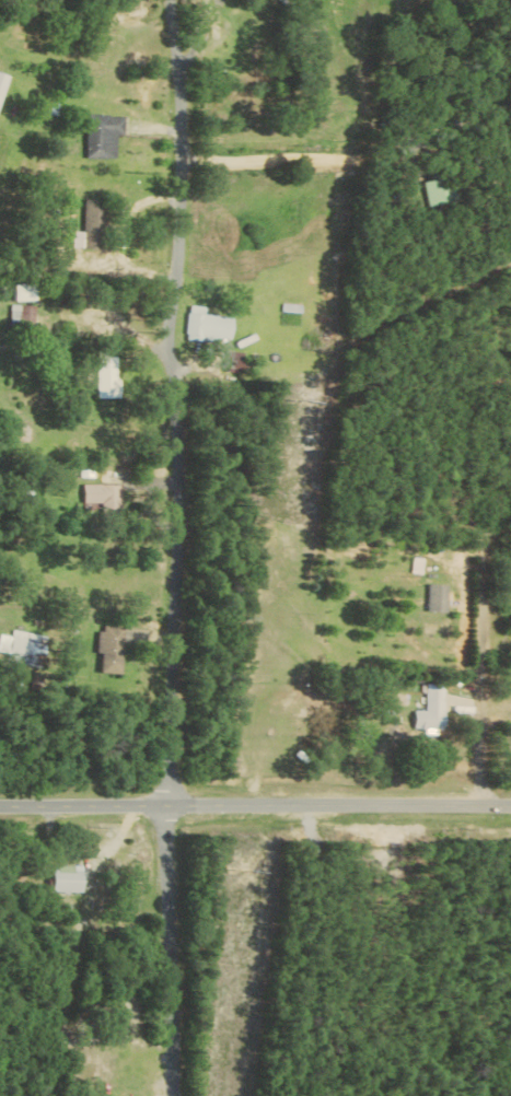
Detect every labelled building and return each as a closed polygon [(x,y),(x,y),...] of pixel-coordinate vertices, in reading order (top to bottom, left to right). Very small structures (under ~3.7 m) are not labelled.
[(10,76),(0,73),(0,111),(10,76)] [(89,159),(118,159),(119,135),(127,135),(127,116),(90,115),(89,159)] [(423,207),(450,202),(444,175),(418,180),(423,207)] [(86,232),(75,232),(75,247),(104,248),(105,200),(87,200),(86,232)] [(15,285),(16,302),(38,301),(38,284),(15,285)] [(234,316),(207,314),(208,306),(191,305),(188,340),(232,343),(234,316)] [(100,398),(121,398),(120,355),(100,356),(100,398)] [(87,507),(124,507),(123,483),(87,483),(87,507)] [(428,610),(448,611),(449,584),(429,583),(428,610)] [(100,673),(124,674),(126,626),(102,625),(100,673)] [(44,666),(48,635),(14,630),(13,636),(2,634),(0,646),(0,660),(44,666)] [(447,730),(448,684),(428,684),(428,710),(416,710),(416,729),(447,730)] [(49,866),(49,891),(80,892),(81,866),(49,866)]
